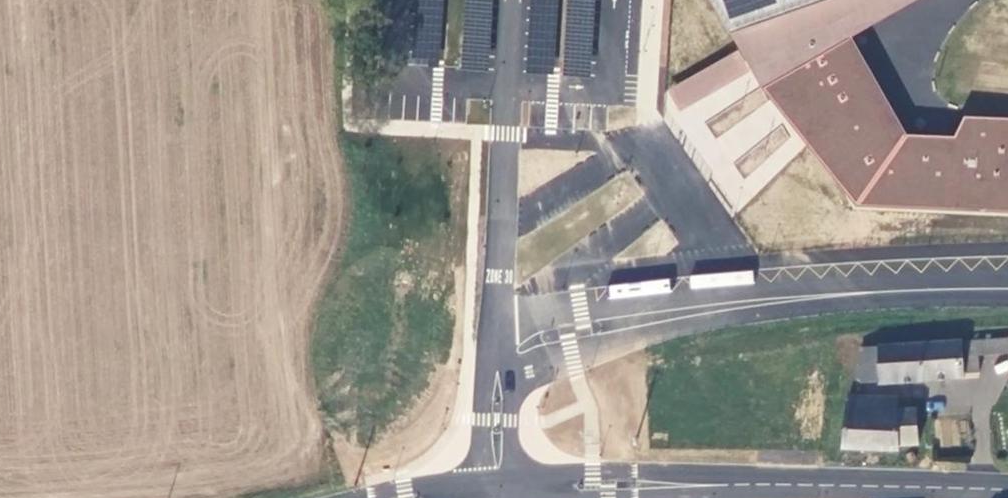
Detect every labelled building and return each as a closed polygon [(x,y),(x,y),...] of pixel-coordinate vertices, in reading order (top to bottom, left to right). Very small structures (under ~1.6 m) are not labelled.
[(412,66),(439,68),(444,0),(416,0),(412,66)] [(461,70),(488,71),(493,0),(465,0),(461,70)] [(526,72),(553,74),(558,0),(530,0),(526,72)] [(564,75),(591,77),(596,0),(568,0),(564,75)] [(754,76),(857,205),(1007,213),(1007,119),(964,117),(954,137),(907,135),(851,37),(916,0),(713,0),(754,76)] [(998,363),(999,382),(1007,382),(1007,347),(998,348),(998,363)] [(869,351),(870,388),(955,386),(955,380),(963,380),(963,348),(869,351)] [(963,348),(963,380),(972,380),(972,363),(998,363),(998,348),(963,348)] [(869,351),(849,354),(848,388),(870,388),(869,351)] [(889,408),(840,404),(837,419),(834,438),(835,455),(887,460),(888,453),(905,454),(908,422),(887,420),(889,408)]
